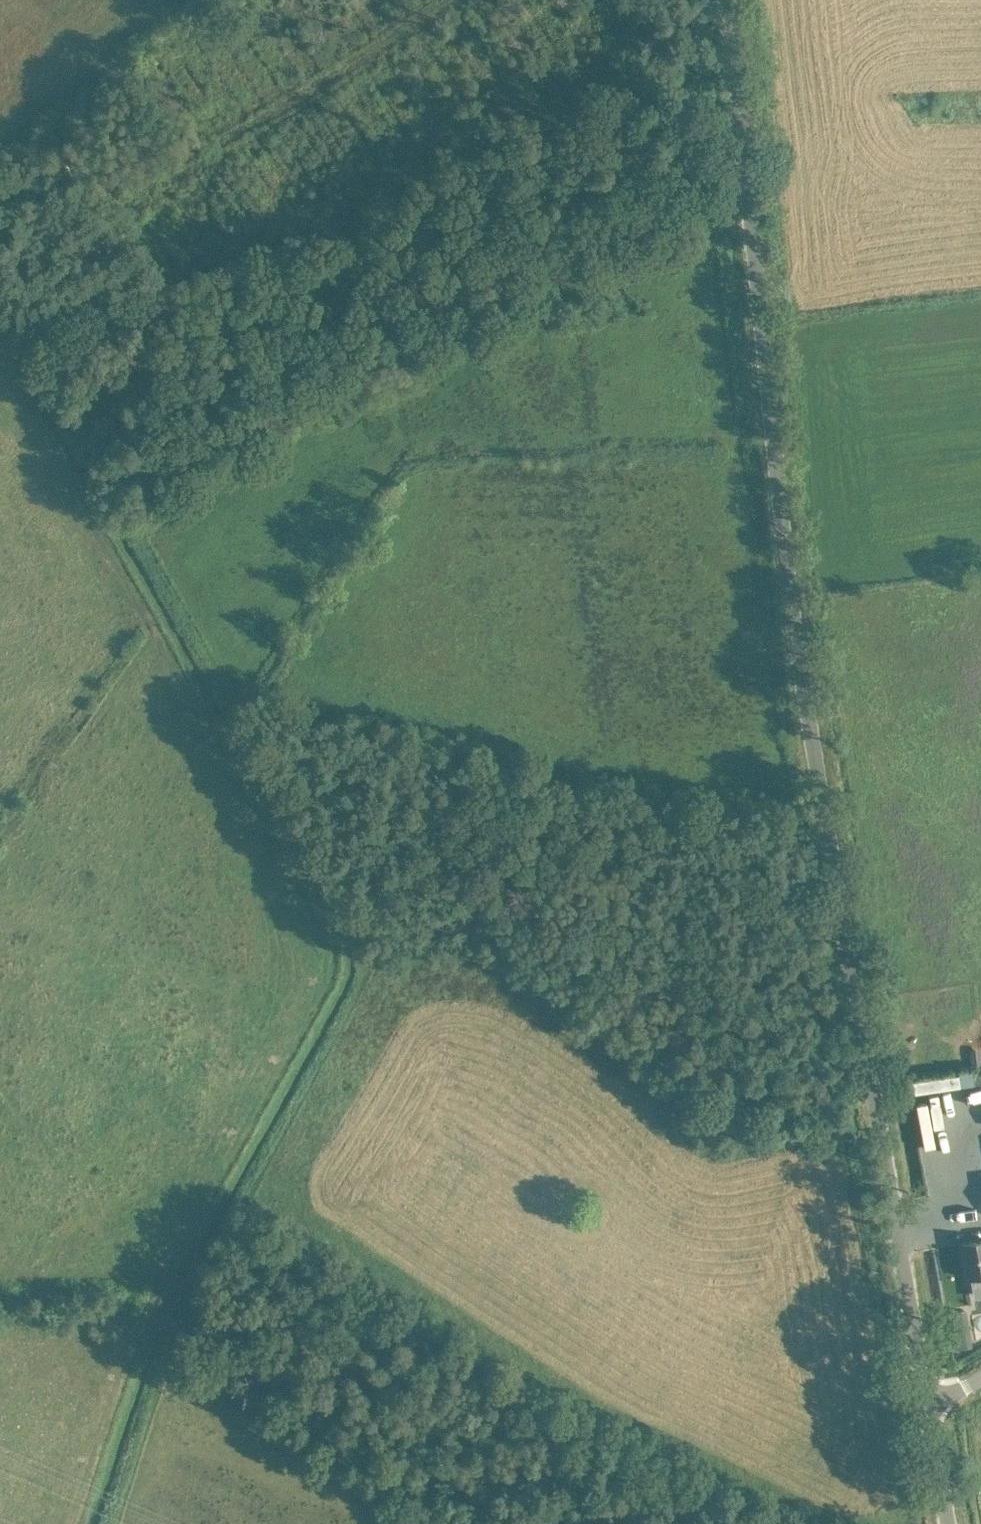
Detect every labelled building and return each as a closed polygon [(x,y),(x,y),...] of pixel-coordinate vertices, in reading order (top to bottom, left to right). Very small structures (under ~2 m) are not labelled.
[(970,1054),(971,1063),(971,1065),(979,1064),(980,1064),(980,1053),(970,1054)] [(973,1072),(913,1082),(915,1093),(975,1084),(973,1072)] [(924,1099),(910,1100),(913,1145),(927,1144),(924,1099)] [(961,1243),(967,1277),(980,1275),(980,1240),(961,1243)]
